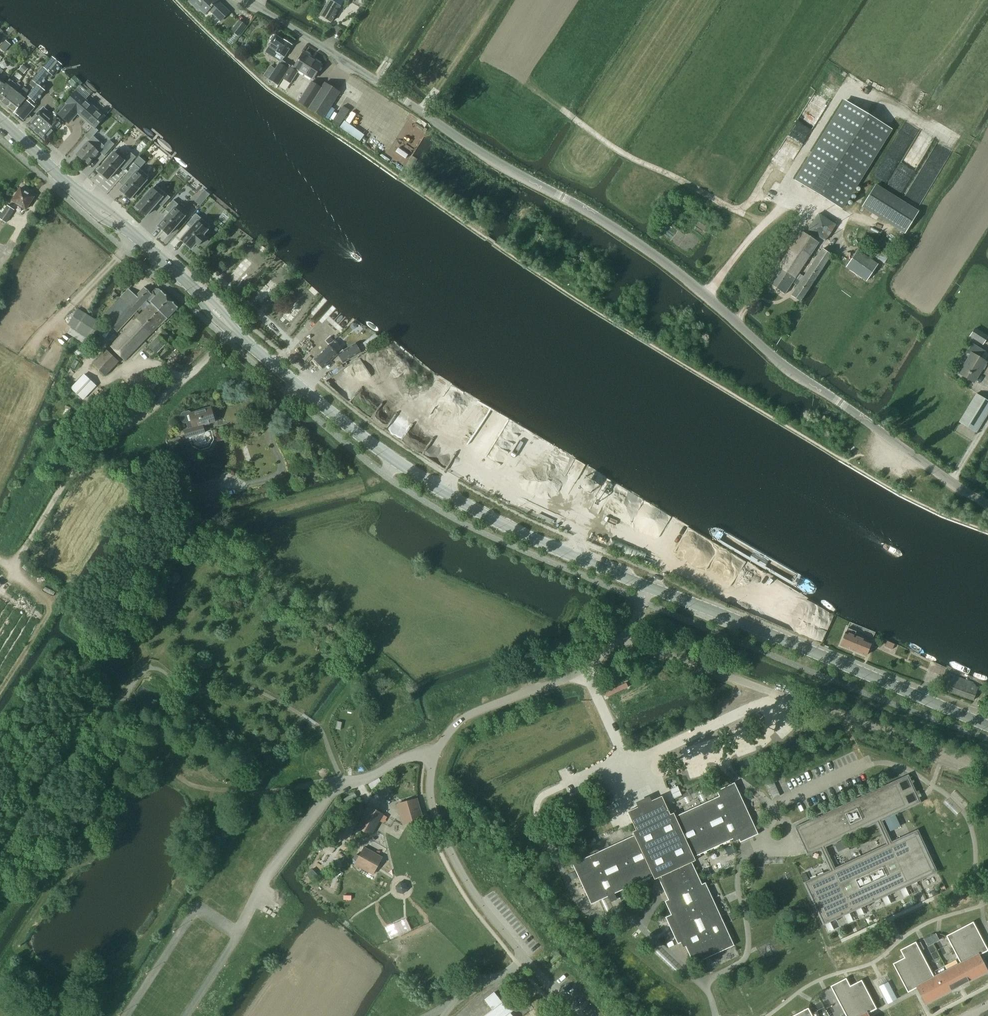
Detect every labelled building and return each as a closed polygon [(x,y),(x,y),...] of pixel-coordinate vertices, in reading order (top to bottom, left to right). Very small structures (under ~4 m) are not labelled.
[(199,8),(205,14),(209,10),(221,21),(230,12),(217,0),(190,0),(189,1),(198,9),(199,8)] [(320,15),(332,22),(345,0),(329,0),(320,15)] [(232,31),(238,36),(246,26),(240,21),(232,31)] [(276,35),(273,36),(270,39),(271,42),(272,42),(269,47),(266,52),(281,62),(284,57),(292,45),(284,40),(284,41),(276,35)] [(0,49),(4,52),(10,45),(6,41),(0,49)] [(311,56),(304,52),(295,67),(292,65),(284,79),(291,83),(299,70),(313,79),(322,65),(310,58),(311,56)] [(30,98),(16,114),(23,120),(35,107),(33,106),(46,91),(41,87),(51,74),(54,76),(60,69),(61,68),(51,59),(50,59),(44,67),(33,81),(38,85),(28,97),(30,98)] [(276,70),(270,79),(278,85),(290,66),(282,61),(281,62),(276,70)] [(22,64),(19,69),(24,74),(28,69),(22,64)] [(74,77),(69,83),(76,89),(78,90),(81,86),(82,85),(83,84),(75,76),(74,77)] [(0,89),(0,101),(2,103),(17,85),(10,79),(6,84),(5,83),(0,89)] [(340,93),(325,83),(321,88),(311,82),(299,102),(324,118),(340,93)] [(17,85),(2,103),(8,108),(19,95),(16,92),(21,86),(18,84),(17,85)] [(69,104),(59,115),(68,123),(78,112),(94,127),(95,128),(105,117),(85,100),(90,94),(81,86),(78,90),(77,91),(76,92),(67,103),(69,104)] [(19,95),(8,108),(14,113),(26,98),(24,97),(28,92),(24,89),(19,95)] [(841,208),(890,129),(867,115),(846,101),(836,117),(796,181),(841,208)] [(62,102),(56,109),(59,111),(65,105),(62,102)] [(343,106),(333,122),(339,127),(350,110),(343,106)] [(40,111),(28,124),(45,140),(57,128),(58,129),(63,123),(55,116),(57,115),(54,112),(50,116),(46,112),(43,113),(40,111)] [(90,140),(77,155),(88,165),(100,152),(100,151),(105,156),(114,144),(109,140),(105,146),(94,136),(96,134),(99,131),(95,128),(94,127),(85,136),(90,140)] [(118,149),(98,171),(108,180),(115,172),(118,169),(119,167),(124,171),(136,157),(131,153),(127,157),(118,149)] [(124,187),(121,190),(130,199),(135,193),(136,194),(142,187),(142,186),(150,177),(135,164),(127,174),(132,178),(124,187)] [(156,185),(137,207),(146,216),(153,208),(156,205),(158,203),(162,207),(170,198),(156,185)] [(918,212),(875,185),(862,206),(905,233),(918,212)] [(21,188),(12,201),(26,210),(34,197),(21,188)] [(205,191),(201,195),(206,199),(210,195),(205,191)] [(166,219),(159,226),(169,235),(188,213),(173,200),(165,210),(170,214),(168,216),(166,219)] [(0,213),(0,219),(6,223),(15,210),(8,206),(2,214),(0,213)] [(188,232),(182,240),(192,249),(196,243),(199,245),(206,238),(203,236),(211,226),(196,214),(188,223),(193,227),(191,229),(188,232)] [(818,214),(808,229),(825,241),(835,225),(818,214)] [(818,243),(801,232),(768,282),(785,293),(792,282),(798,286),(792,295),(800,301),(832,255),(822,249),(804,277),(798,273),(818,243)] [(871,247),(867,252),(884,264),(888,258),(871,247)] [(846,267),(866,281),(878,264),(859,251),(846,267)] [(243,261),(230,275),(237,281),(250,267),(243,261)] [(268,282),(255,297),(262,303),(274,288),(268,282)] [(147,299),(151,303),(157,308),(168,297),(159,289),(156,288),(151,293),(145,287),(136,296),(129,289),(103,317),(118,332),(147,299)] [(157,308),(151,303),(111,347),(127,361),(161,324),(162,325),(178,307),(168,297),(157,308)] [(327,301),(313,316),(319,322),(333,306),(327,301)] [(293,305),(281,319),(288,325),(300,311),(293,305)] [(68,324),(68,325),(71,327),(94,340),(103,324),(95,319),(89,316),(78,309),(68,324)] [(975,329),(970,336),(982,344),(987,337),(975,329)] [(167,349),(170,345),(159,335),(149,345),(157,353),(163,346),(167,349)] [(375,335),(364,343),(367,348),(382,339),(375,335)] [(334,340),(314,359),(323,368),(337,354),(339,354),(344,362),(361,352),(356,344),(344,351),(342,349),(342,347),(336,341),(334,341),(334,340)] [(959,374),(974,382),(986,362),(980,358),(985,351),(973,344),(967,353),(970,355),(959,374)] [(94,365),(106,377),(120,363),(108,350),(94,365)] [(148,389),(141,396),(149,404),(157,398),(148,389)] [(976,433),(980,426),(987,413),(987,401),(976,393),(963,415),(959,422),(976,433)] [(189,411),(182,413),(180,416),(182,422),(185,423),(187,423),(189,429),(184,430),(187,438),(205,433),(203,425),(213,422),(209,408),(192,413),(189,411)] [(215,483),(197,488),(201,502),(218,497),(215,483)] [(539,514),(537,518),(553,526),(555,521),(539,514)] [(841,645),(866,655),(871,642),(854,636),(856,631),(847,628),(841,645)] [(887,641),(885,646),(892,650),(894,644),(887,641)] [(940,688),(974,700),(978,689),(972,682),(946,672),(940,688)] [(901,793),(896,781),(896,780),(834,809),(794,828),(800,840),(807,837),(814,851),(813,852),(813,853),(820,849),(825,860),(826,861),(830,870),(803,882),(810,896),(817,912),(823,925),(837,919),(852,912),(868,904),(881,899),(938,872),(932,859),(924,842),(918,829),(891,842),(887,832),(882,821),(896,814),(895,814),(894,814),(888,800),(901,793)] [(593,854),(572,864),(591,904),(608,896),(610,900),(616,897),(614,894),(653,876),(655,879),(658,877),(668,900),(665,901),(671,914),(666,917),(678,944),(681,942),(683,941),(686,946),(694,964),(734,945),(705,882),(702,884),(692,862),(695,860),(694,857),(732,840),(738,837),(740,842),(748,839),(758,834),(737,788),(735,783),(717,791),(719,796),(701,804),(680,814),(675,816),(674,813),(670,815),(662,796),(656,799),(652,801),(638,807),(634,809),(628,812),(633,824),(636,830),(633,832),(634,835),(593,854)] [(678,786),(670,789),(674,799),(682,795),(678,786)] [(417,799),(401,803),(407,824),(423,819),(417,799)] [(362,830),(371,835),(383,814),(369,805),(356,826),(357,827),(362,830)] [(355,820),(359,812),(354,809),(350,817),(355,820)] [(380,860),(363,851),(355,865),(373,875),(380,860)] [(400,883),(397,887),(398,892),(403,893),(407,889),(405,884),(400,883)] [(412,914),(383,928),(388,939),(417,925),(412,914)] [(893,964),(908,992),(916,988),(918,987),(926,1003),(951,990),(968,981),(986,971),(978,956),(980,955),(987,951),(987,950),(973,922),(946,936),(960,962),(961,964),(948,971),(934,978),(934,976),(921,951),(917,944),(916,942),(900,950),(904,958),(893,964)] [(867,1014),(877,1009),(862,980),(850,986),(846,978),(830,986),(846,1015),(868,1015),(867,1014)] [(888,983),(880,987),(889,1002),(896,999),(888,983)] [(510,1013),(514,1010),(510,1005),(506,1007),(494,992),(485,999),(493,1010),(484,1015),(513,1015),(510,1013)] [(792,1015),(812,1015),(808,1008),(792,1015)]
